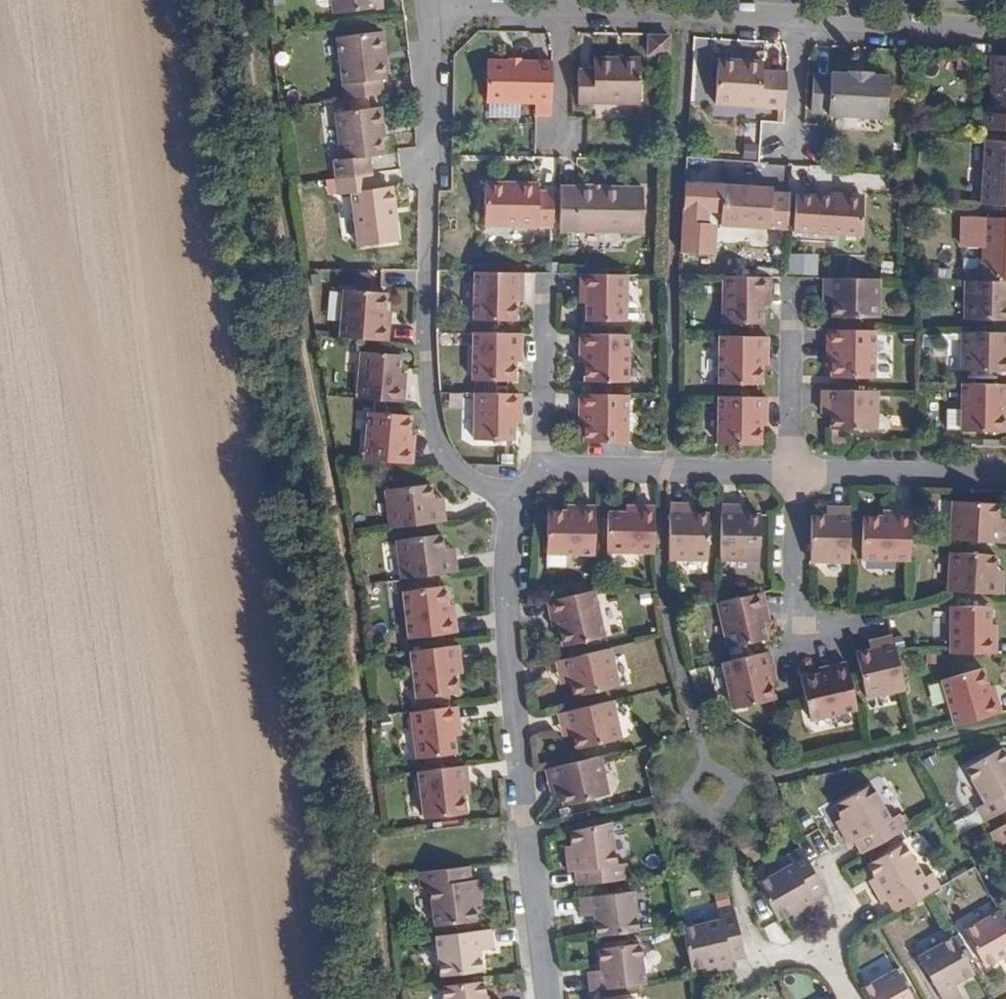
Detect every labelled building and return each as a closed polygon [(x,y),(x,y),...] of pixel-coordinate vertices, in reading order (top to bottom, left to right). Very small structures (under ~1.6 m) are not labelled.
[(381,0),(335,0),(336,11),(381,5),(381,0)] [(378,63),(384,63),(386,63),(384,49),(382,32),(374,34),(378,63)] [(347,99),(383,94),(381,80),(386,79),(384,63),(378,63),(374,34),(339,37),(347,99)] [(669,34),(648,34),(647,54),(668,54),(669,34)] [(642,56),(595,55),(595,67),(581,67),(580,101),(640,102),(642,56)] [(994,55),(991,114),(979,113),(979,130),(1005,131),(1005,56),(994,55)] [(733,66),(734,59),(718,58),(718,66),(733,66)] [(785,107),(787,73),(763,71),(764,62),(734,59),(733,66),(718,66),(715,102),(785,107)] [(551,117),(552,62),(522,62),(511,61),(488,61),(487,102),(536,103),(536,117),(551,117)] [(829,75),(813,75),(812,112),(886,117),(887,76),(870,75),(870,71),(849,69),(848,74),(829,72),(829,75)] [(337,178),(370,174),(369,156),(385,153),(384,145),(379,107),(335,112),(340,158),(334,158),(337,178)] [(981,205),(1005,206),(1005,141),(984,140),(981,205)] [(372,188),(370,174),(337,178),(338,193),(350,192),(356,244),(396,240),(390,195),(389,186),(372,188)] [(538,186),(538,183),(505,183),(505,177),(485,177),(483,219),(554,222),(555,187),(538,186)] [(718,224),(787,228),(789,194),(769,194),(769,188),(754,187),(739,185),(720,184),(718,224)] [(643,188),(560,185),(559,230),(641,233),(643,188)] [(861,199),(795,194),(792,231),(859,235),(861,199)] [(983,281),(1005,281),(1005,217),(985,216),(983,281)] [(522,272),(475,272),(474,318),(516,321),(516,301),(517,286),(521,287),(522,272)] [(632,274),(582,274),(582,288),(588,288),(587,303),(587,321),(630,321),(632,274)] [(768,277),(721,276),(720,324),(762,324),(762,306),(762,290),(768,290),(768,277)] [(830,278),(830,302),(833,302),(833,317),(884,319),(884,279),(830,278)] [(962,280),(960,316),(1005,317),(1005,281),(983,281),(962,280)] [(386,293),(381,292),(345,288),(340,337),(377,340),(387,341),(388,322),(384,322),(384,312),(386,293)] [(876,330),(827,329),(827,342),(833,342),(832,358),(831,377),(875,378),(876,330)] [(521,333),(474,332),(474,357),(473,378),(473,380),(515,381),(515,361),(515,347),(520,347),(521,333)] [(961,332),(960,368),(1005,370),(1005,333),(961,332)] [(630,334),(581,333),(581,348),(586,348),(585,361),(585,382),(629,382),(630,334)] [(767,337),(720,335),(719,383),(761,384),(762,365),(763,350),(767,350),(767,337)] [(360,351),(356,398),(389,401),(402,402),(403,383),(398,383),(398,372),(400,354),(376,352),(360,351)] [(473,378),(474,357),(458,357),(457,378),(473,378)] [(964,383),(964,409),(964,431),(1004,431),(1004,413),(1004,399),(1005,399),(1005,384),(964,383)] [(883,391),(828,390),(827,414),(831,414),(830,428),(838,428),(883,429),(883,391)] [(472,439),(513,441),(513,423),(513,407),(519,407),(520,393),(473,392),(472,439)] [(628,394),(580,394),(579,408),(585,408),(584,422),(584,442),(627,443),(628,394)] [(766,397),(719,396),(718,444),(760,445),(761,425),(761,413),(766,412),(766,397)] [(964,431),(964,409),(950,409),(950,430),(964,431)] [(369,412),(365,459),(399,463),(411,463),(413,444),(408,444),(409,435),(410,415),(388,414),(369,412)] [(830,444),(847,444),(847,439),(838,439),(838,428),(830,428),(830,444)] [(386,490),(390,528),(424,524),(440,522),(438,498),(432,499),(430,484),(402,487),(386,490)] [(996,542),(997,516),(992,516),(993,502),(952,500),(951,540),(996,542)] [(566,511),(547,511),(546,552),(547,552),(564,553),(594,553),(595,507),(580,507),(580,512),(566,511)] [(654,555),(654,508),(639,507),(639,513),(625,513),(607,513),(607,554),(654,555)] [(693,509),(669,509),(668,559),(708,558),(708,514),(693,514),(693,509)] [(721,509),(720,557),(759,558),(761,514),(745,514),(745,510),(721,509)] [(849,561),(850,511),(826,511),(826,516),(811,516),(810,560),(849,561)] [(910,559),(910,512),(896,512),(895,518),(882,517),(862,516),(862,558),(910,559)] [(396,541),(401,579),(438,574),(451,572),(449,548),(443,549),(441,534),(426,536),(396,541)] [(564,553),(547,552),(547,565),(564,566),(564,553)] [(993,593),(995,570),(990,568),(990,556),(951,553),(947,591),(993,593)] [(993,593),(999,594),(1001,570),(995,570),(993,593)] [(445,586),(440,587),(403,591),(409,639),(441,634),(456,632),(453,616),(449,616),(447,605),(445,586)] [(604,636),(593,590),(547,601),(551,616),(556,615),(558,627),(563,646),(568,645),(604,636)] [(760,592),(715,603),(726,648),(765,640),(761,622),(759,608),(764,606),(760,592)] [(759,608),(761,622),(767,621),(765,614),(764,606),(759,608)] [(949,653),(995,653),(996,639),(988,638),(989,623),(990,607),(951,606),(949,653)] [(988,638),(996,639),(996,624),(989,623),(988,638)] [(893,640),(892,636),(879,639),(869,641),(870,646),(893,640)] [(904,688),(893,640),(870,646),(871,650),(856,654),(867,697),(904,688)] [(442,647),(411,651),(416,697),(441,696),(458,694),(456,674),(455,661),(459,660),(457,645),(442,647)] [(619,686),(610,648),(562,659),(567,683),(571,682),(574,697),(619,686)] [(768,651),(724,662),(734,708),(774,700),(770,680),(768,667),(771,666),(768,651)] [(562,684),(567,683),(562,659),(557,660),(559,673),(562,684)] [(811,720),(857,709),(846,663),(831,666),(833,671),(819,674),(800,678),(811,720)] [(833,671),(831,666),(827,667),(818,669),(819,674),(833,671)] [(955,726),(1000,713),(996,699),(990,701),(987,687),(982,669),(943,680),(955,726)] [(990,701),(996,699),(992,686),(987,687),(990,701)] [(576,749),(616,741),(606,702),(564,712),(569,735),(573,734),(576,749)] [(443,708),(411,712),(417,758),(450,755),(455,754),(453,736),(451,722),(457,720),(455,706),(443,708)] [(564,736),(569,735),(564,712),(558,713),(561,724),(564,736)] [(1005,809),(1005,750),(971,768),(990,803),(982,806),(988,819),(1005,809)] [(564,804),(608,794),(598,756),(551,768),(556,791),(560,790),(564,804)] [(452,767),(418,771),(424,820),(461,814),(466,813),(463,794),(461,781),(467,780),(465,765),(452,767)] [(551,792),(556,791),(551,768),(546,769),(548,778),(551,792)] [(856,839),(862,853),(907,827),(900,813),(892,817),(873,784),(837,804),(843,817),(847,825),(841,827),(849,843),(856,839)] [(837,820),(841,827),(847,825),(843,817),(837,820)] [(615,821),(574,831),(576,844),(577,851),(569,852),(571,870),(579,869),(580,885),(632,879),(630,862),(620,863),(615,821)] [(995,831),(1003,845),(1005,843),(1005,825),(995,831)] [(889,900),(895,911),(940,886),(933,873),(926,877),(906,843),(869,864),(877,877),(880,883),(873,887),(883,903),(889,900)] [(813,900),(826,894),(800,848),(787,855),(792,863),(756,883),(777,922),(790,915),(797,911),(801,917),(810,912),(817,907),(813,900)] [(469,866),(417,873),(418,887),(428,886),(432,925),(475,919),(474,904),(472,897),(480,896),(478,880),(470,881),(469,866)] [(870,881),(873,887),(880,883),(877,877),(870,881)] [(595,916),(597,936),(638,931),(634,892),(579,898),(581,918),(595,916)] [(722,919),(681,926),(691,970),(704,966),(711,964),(713,971),(733,968),(732,959),(744,957),(740,937),(733,908),(721,909),(722,919)] [(999,911),(998,909),(963,928),(985,966),(1004,956),(1005,960),(1005,923),(999,911)] [(793,921),(801,917),(797,911),(790,915),(793,921)] [(493,929),(438,936),(441,974),(485,969),(482,949),(495,947),(493,929)] [(973,972),(952,935),(917,955),(942,998),(956,998),(962,996),(955,982),(973,972)] [(588,970),(590,991),(645,984),(640,944),(599,948),(602,969),(588,970)] [(711,964),(704,966),(705,974),(713,971),(711,964)] [(859,987),(866,998),(915,998),(896,966),(859,987)] [(443,986),(444,998),(488,998),(486,980),(443,986)]
